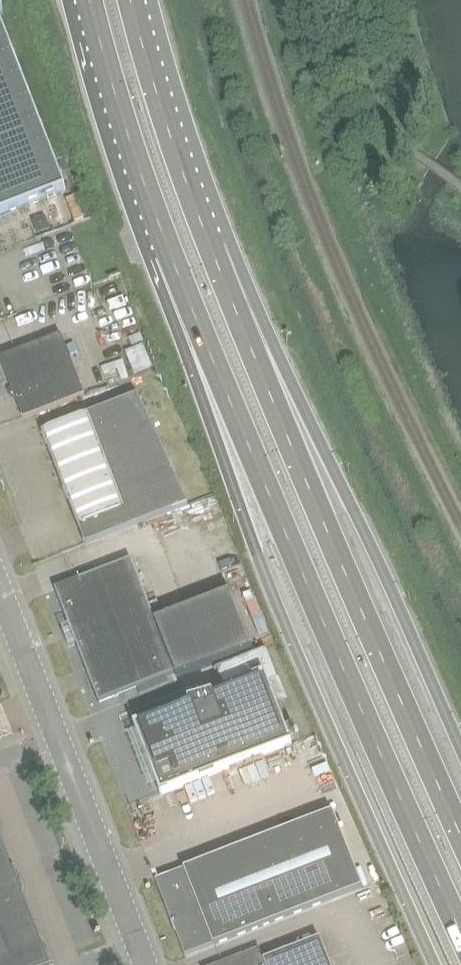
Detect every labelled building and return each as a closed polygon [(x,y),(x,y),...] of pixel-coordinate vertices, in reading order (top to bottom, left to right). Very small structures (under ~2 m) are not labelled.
[(64,190),(0,25),(0,216),(64,190)] [(23,420),(83,398),(60,337),(0,360),(0,362),(23,420)] [(41,434),(78,529),(85,547),(188,507),(140,402),(139,403),(137,398),(136,398),(41,434)] [(250,651),(227,590),(152,619),(130,561),(54,590),(97,704),(174,675),(175,680),(250,651)] [(161,795),(186,785),(217,773),(290,744),(264,676),(217,695),(134,726),(161,795)] [(331,812),(155,881),(185,958),(361,889),(331,812)] [(0,850),(0,964),(44,964),(0,850)] [(319,941),(263,963),(258,951),(223,964),(329,964),(319,941)]
